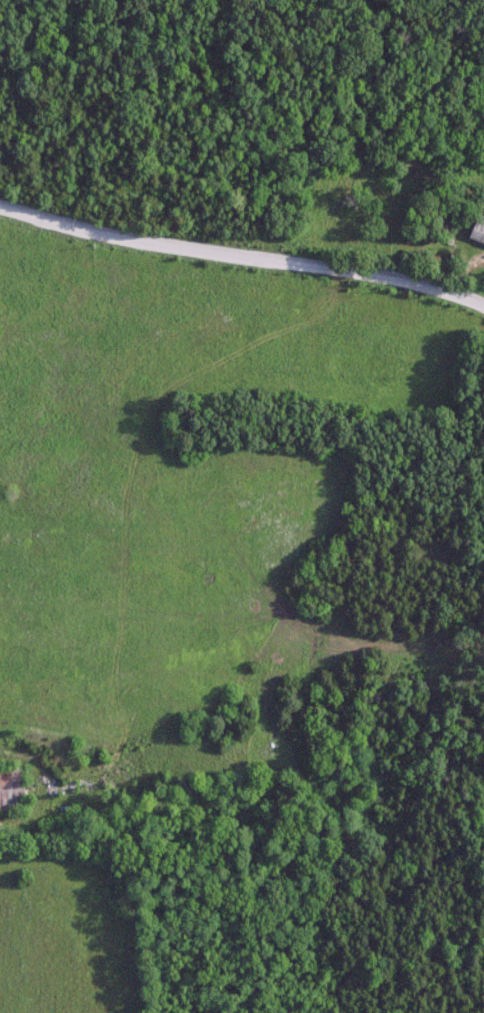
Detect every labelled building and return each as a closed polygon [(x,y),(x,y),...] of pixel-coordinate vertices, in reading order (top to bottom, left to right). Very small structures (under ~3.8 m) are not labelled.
[(472,220),(464,237),(483,246),(483,225),(472,220)] [(22,769),(0,768),(0,809),(20,810),(22,769)]
